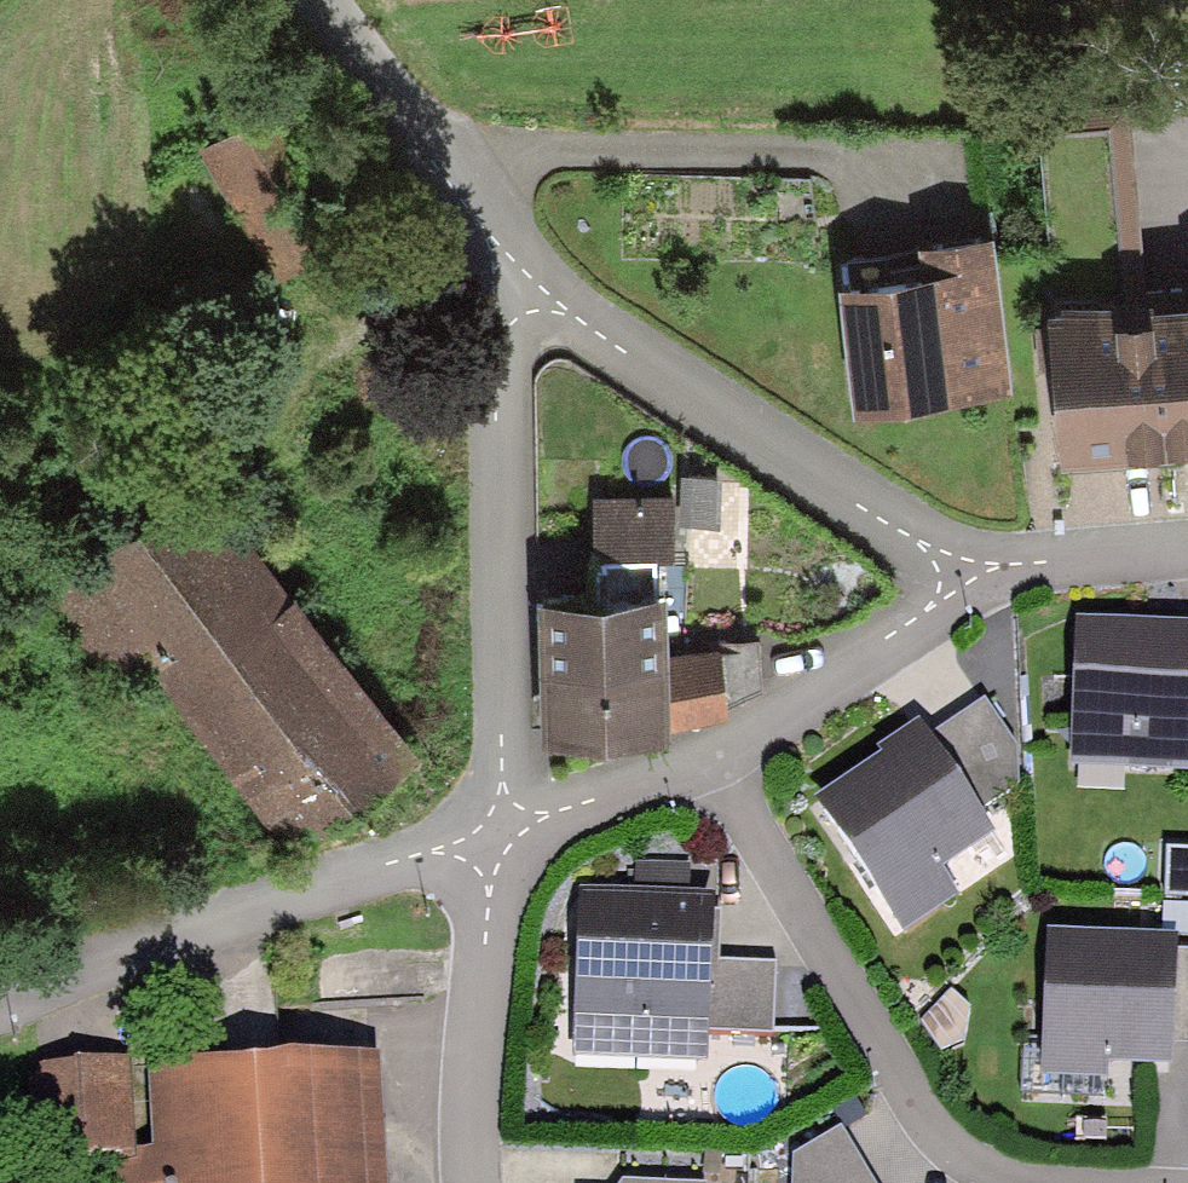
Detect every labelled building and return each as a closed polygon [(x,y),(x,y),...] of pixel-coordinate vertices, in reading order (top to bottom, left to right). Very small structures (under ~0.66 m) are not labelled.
[(193,138),(269,274),(354,226),(279,90),(193,138)] [(921,252),(836,261),(851,397),(1011,380),(993,214),(918,222),(921,252)] [(1106,290),(1052,295),(1055,331),(1065,460),(1187,450),(1187,283),(1106,290)] [(41,583),(111,675),(151,646),(289,828),(407,739),(305,605),(198,465),(41,583)] [(595,493),(597,577),(657,576),(657,550),(675,551),(675,519),(718,519),(719,466),(679,467),(679,489),(595,493)] [(546,726),(669,721),(761,685),(758,629),(669,646),(668,575),(657,576),(597,577),(540,580),(543,657),(544,671),(546,726)] [(1077,618),(1071,767),(1187,772),(1187,623),(1077,618)] [(904,933),(957,896),(1009,845),(984,806),(1022,782),(1020,747),(986,699),(935,734),(923,716),(881,745),(886,751),(813,801),(904,933)] [(636,863),(635,895),(689,897),(689,864),(636,863)] [(635,895),(581,894),(574,1052),(703,1058),(704,1030),(770,1033),(773,966),(714,963),(717,899),(689,897),(635,895)] [(1181,935),(1047,930),(1041,1078),(1107,1080),(1108,1062),(1176,1064),(1177,1042),(1181,951),(1181,935)] [(1181,951),(1177,1042),(1187,1042),(1187,951),(1181,951)] [(157,1071),(162,1159),(121,1162),(123,1182),(386,1182),(378,1057),(157,1071)] [(130,1060),(27,1063),(30,1157),(133,1154),(130,1060)] [(842,1128),(796,1156),(794,1182),(876,1182),(842,1128)]
